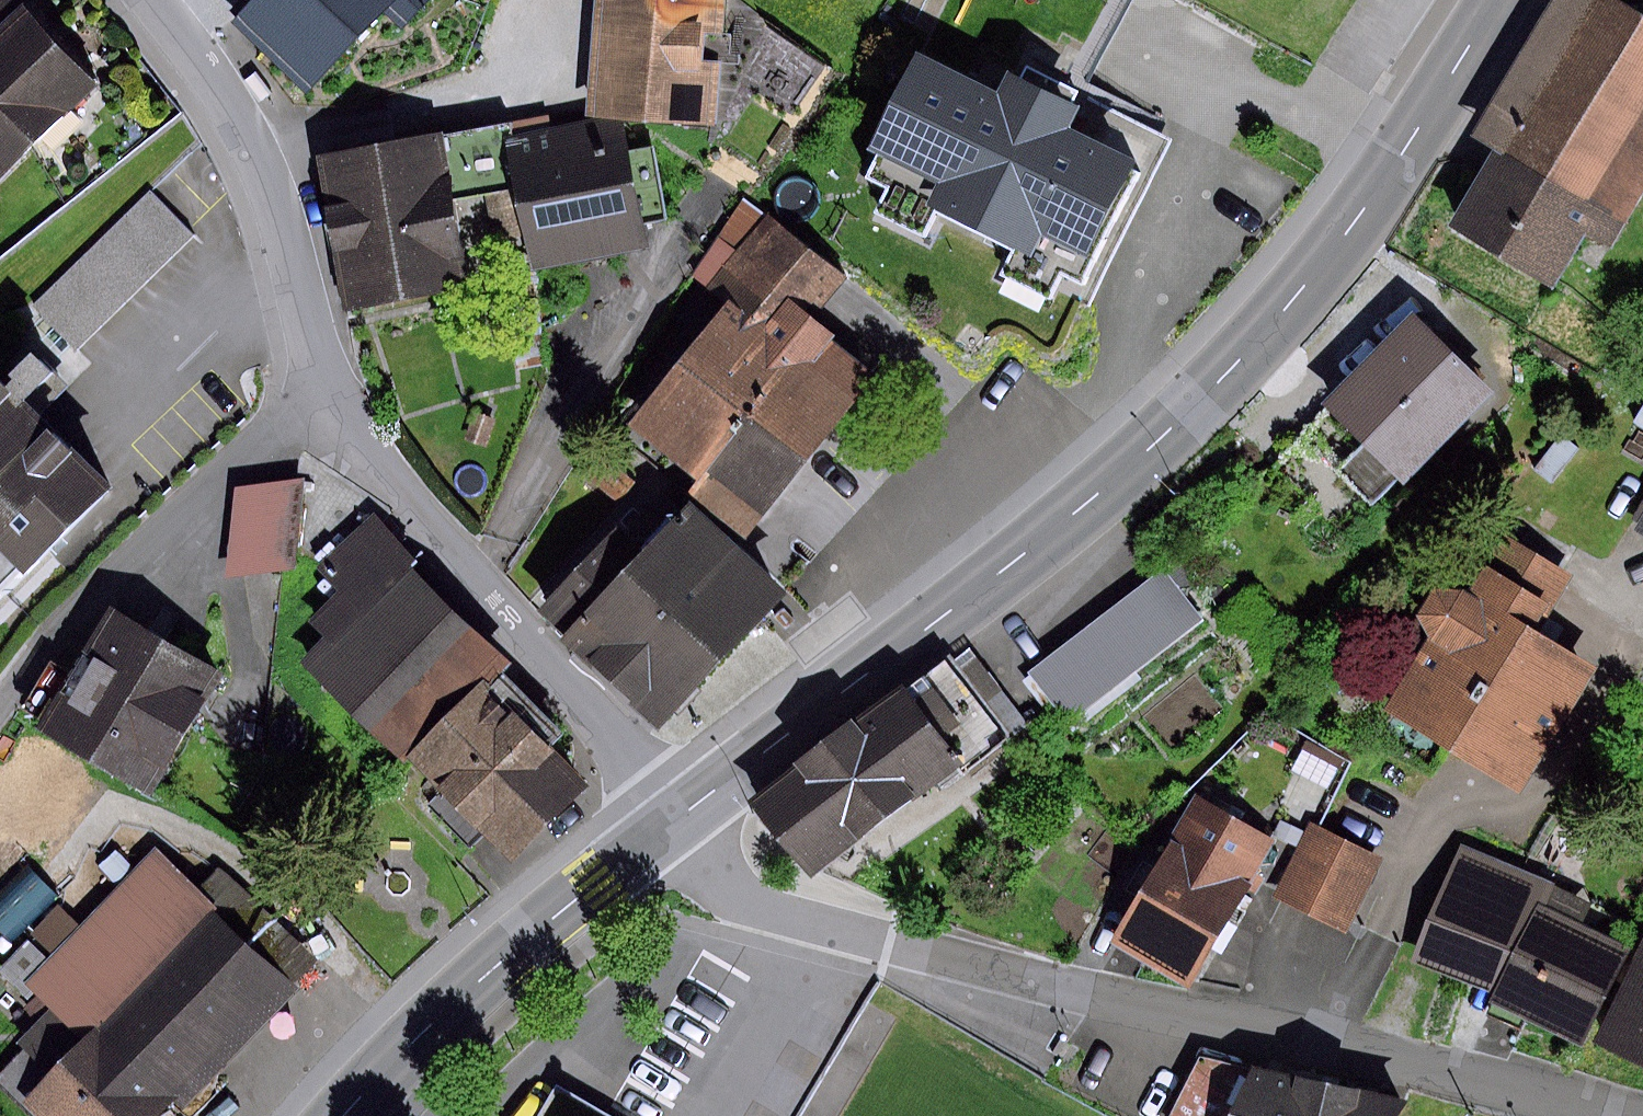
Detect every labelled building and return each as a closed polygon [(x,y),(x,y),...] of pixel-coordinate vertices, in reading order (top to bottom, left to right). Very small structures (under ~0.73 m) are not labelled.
[(235,15),(303,82),(380,5),(402,27),(429,0),(250,0),(235,15)] [(584,114),(706,124),(716,0),(593,0),(584,114)] [(947,74),(1003,101),(1012,82),(1051,101),(1105,0),(985,0),(947,74)] [(1602,0),(1554,0),(1469,142),(1491,154),(1450,223),(1552,283),(1581,236),(1604,249),(1642,184),(1642,24),(1602,0)] [(27,148),(93,83),(18,7),(0,25),(0,121),(27,148)] [(947,74),(918,60),(876,146),(945,180),(933,205),(1030,252),(1041,229),(1082,249),(1123,165),(1059,134),(1070,110),(1051,101),(1012,82),(1003,101),(947,74)] [(0,121),(0,174),(27,148),(0,121)] [(505,123),(446,134),(459,199),(516,188),(509,144),(505,123)] [(616,125),(509,144),(516,188),(530,267),(641,248),(637,224),(663,220),(649,143),(620,148),(616,125)] [(446,134),(318,159),(325,192),(314,194),(338,318),(477,291),(459,199),(446,134)] [(149,189),(33,305),(76,347),(192,231),(149,189)] [(854,290),(750,204),(690,276),(729,309),(624,436),(748,538),(875,383),(817,336),(854,290)] [(1412,318),(1324,407),(1363,445),(1337,472),(1373,508),(1487,393),(1412,318)] [(0,389),(0,591),(101,495),(0,389)] [(475,413),(467,439),(487,445),(494,419),(475,413)] [(303,477),(234,488),(226,575),(292,569),(303,477)] [(618,526),(536,611),(652,721),(777,591),(682,501),(638,546),(618,526)] [(1631,531),(1642,539),(1642,511),(1631,531)] [(318,639),(296,661),(396,761),(401,755),(490,667),(498,659),(403,565),(412,556),(372,516),(320,568),(338,586),(301,622),(318,639)] [(1569,575),(1489,529),(1454,589),(1426,588),(1414,613),(1425,639),(1382,713),(1516,791),(1589,667),(1534,634),(1569,575)] [(1163,582),(1032,682),(1069,730),(1200,630),(1163,582)] [(210,682),(106,622),(40,735),(144,796),(210,682)] [(945,655),(753,804),(811,879),(959,764),(965,767),(1007,734),(945,655)] [(490,667),(401,755),(438,793),(427,804),(470,849),(482,836),(505,859),(582,785),(545,747),(557,735),(490,667)] [(1272,840),(1199,797),(1113,941),(1187,984),(1272,840)] [(1379,856),(1313,824),(1279,894),(1344,926),(1379,856)] [(1590,902),(1457,842),(1406,961),(1487,989),(1482,1001),(1578,1044),(1624,946),(1579,923),(1590,902)] [(158,852),(38,975),(93,1029),(167,1101),(177,1110),(297,988),(158,852)] [(0,897),(0,927),(13,939),(56,896),(28,869),(0,897)] [(60,909),(15,966),(32,980),(77,922),(60,909)] [(1596,1041),(1642,1062),(1642,939),(1596,1041)] [(93,1029),(20,1106),(31,1115),(153,1115),(167,1101),(93,1029)] [(1244,1069),(1197,1057),(1169,1111),(1180,1115),(1221,1115),(1244,1069)] [(1403,1107),(1244,1069),(1221,1115),(1397,1115),(1403,1107)] [(553,1086),(536,1115),(604,1115),(553,1086)]
